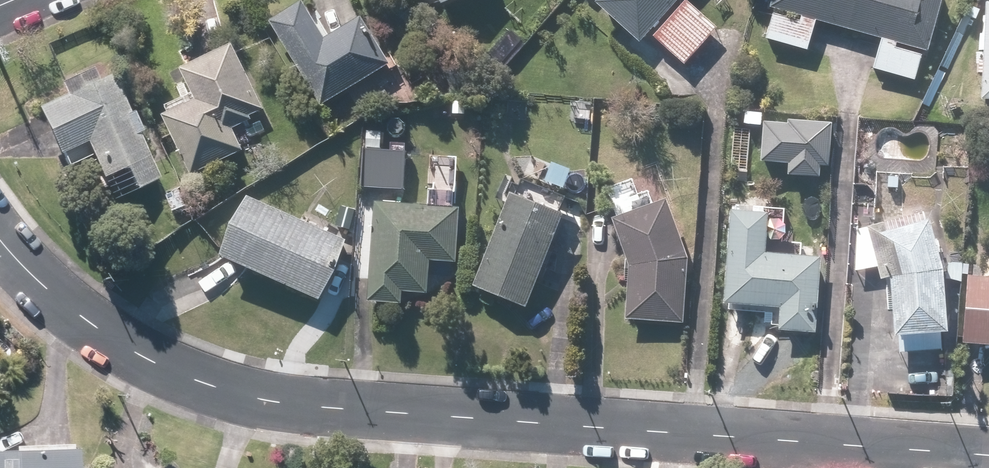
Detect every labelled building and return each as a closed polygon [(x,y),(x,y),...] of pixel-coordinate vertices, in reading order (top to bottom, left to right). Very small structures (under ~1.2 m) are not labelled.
[(597,2),(644,44),(653,35),(684,0),(599,0),(597,2)] [(691,0),(684,0),(653,35),(687,65),(721,27),(691,0)] [(776,6),(767,37),(810,50),(819,19),(883,38),(874,69),(915,82),(925,51),(930,53),(946,0),(772,0),(770,4),(776,6)] [(312,4),(278,21),(321,105),(394,68),(368,17),(329,37),(312,4)] [(236,42),(184,66),(199,98),(169,112),(197,173),(245,151),(233,124),(267,108),(236,42)] [(113,71),(39,105),(66,165),(96,151),(107,177),(128,167),(138,188),(162,177),(113,71)] [(768,170),(835,170),(835,120),(769,120),(768,170)] [(410,151),(370,149),(368,186),(408,188),(410,151)] [(570,216),(517,192),(474,284),(527,308),(570,216)] [(349,237),(252,195),(225,258),(322,300),(349,237)] [(693,256),(668,197),(613,220),(632,265),(628,319),(687,324),(693,256)] [(459,263),(461,206),(372,202),(368,299),(404,300),(404,291),(431,292),(433,261),(459,263)] [(781,328),(821,330),(823,255),(770,253),(772,212),(729,211),(726,309),(742,310),(742,303),(781,305),(781,328)] [(897,335),(903,334),(904,351),(943,347),(941,331),(952,329),(948,271),(930,214),(885,223),(859,226),(859,271),(884,264),(888,278),(897,335)] [(970,275),(967,342),(988,343),(988,276),(970,275)] [(0,451),(0,467),(83,467),(83,450),(0,451)]
